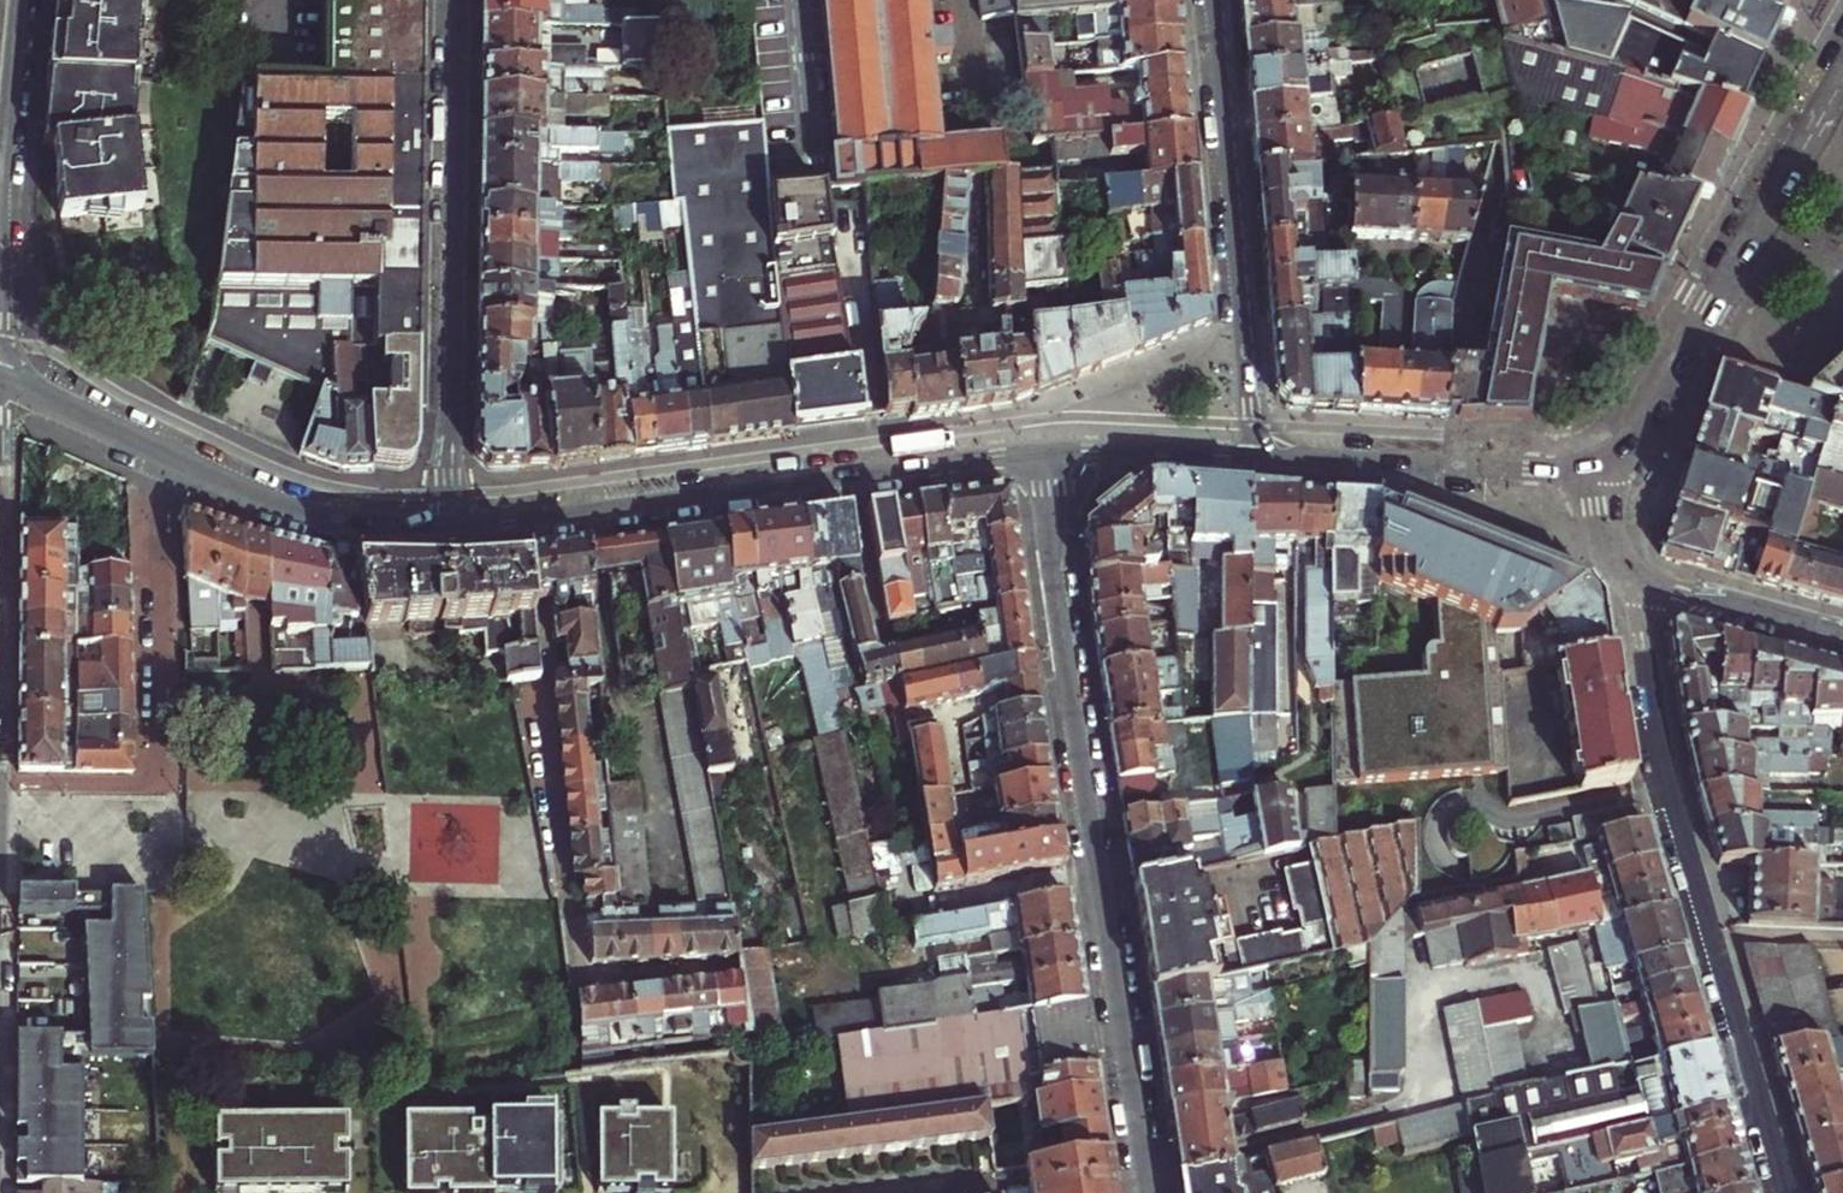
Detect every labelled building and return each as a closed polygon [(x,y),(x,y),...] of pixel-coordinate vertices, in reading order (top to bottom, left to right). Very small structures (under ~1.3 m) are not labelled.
[(68,21),(67,38),(52,36),(47,76),(49,76),(132,80),(137,80),(145,0),(54,0),(59,1),(59,3),(58,6),(58,10),(58,11),(59,14),(61,16),(63,19),(65,20),(68,21)] [(333,9),(422,10),(422,0),(333,0),(333,9)] [(482,13),(482,27),(550,28),(615,28),(615,20),(603,20),(603,8),(564,7),(564,0),(482,0),(482,13)] [(833,190),(866,187),(943,181),(975,178),(987,177),(993,176),(1004,175),(1000,139),(941,144),(932,57),(952,55),(949,32),(929,34),(926,0),(821,0),(836,154),(830,154),(833,190)] [(1016,15),(1013,0),(980,0),(983,20),(1016,15)] [(1016,15),(1016,19),(1030,18),(1061,15),(1085,13),(1181,4),(1181,0),(1013,0),(1016,15)] [(1342,10),(1341,0),(1240,0),(1242,18),(1342,10)] [(1503,42),(1605,71),(1609,62),(1627,21),(1549,7),(1548,0),(1492,0),(1497,20),(1503,42)] [(1633,7),(1711,41),(1761,62),(1764,55),(1770,41),(1778,22),(1733,8),(1721,4),(1722,0),(1615,0),(1633,7)] [(1733,8),(1778,22),(1791,26),(1795,17),(1798,9),(1801,0),(1736,0),(1733,8)] [(1183,25),(1181,4),(1085,13),(1086,22),(1097,21),(1098,42),(1121,40),(1184,35),(1183,25)] [(210,331),(206,342),(207,342),(227,351),(252,362),(244,379),(263,387),(270,371),(278,374),(321,394),(323,390),(335,394),(332,349),(364,349),(366,384),(368,405),(371,467),(403,470),(412,464),(415,459),(417,454),(418,451),(419,338),(419,309),(419,305),(422,10),(333,9),(324,9),(323,89),(242,85),(217,283),(218,283),(214,303),(210,331)] [(1342,14),(1342,10),(1242,18),(1243,36),(1244,42),(1326,35),(1344,34),(1342,14)] [(1342,14),(1344,34),(1369,31),(1368,21),(1362,21),(1361,12),(1342,14)] [(1064,45),(1098,42),(1097,21),(1086,22),(1085,13),(1061,15),(1064,45)] [(1034,48),(1030,18),(1016,19),(1020,49),(1034,48)] [(1497,20),(1426,26),(1429,39),(1377,55),(1385,94),(1392,123),(1399,156),(1527,145),(1518,106),(1503,42),(1497,20)] [(1705,55),(1627,21),(1609,62),(1739,109),(1748,91),(1754,76),(1705,55)] [(550,28),(482,27),(481,48),(481,68),(603,69),(662,70),(658,28),(623,28),(623,50),(596,50),(596,62),(586,62),(587,50),(550,49),(550,28)] [(1103,71),(1106,71),(1138,67),(1186,63),(1186,53),(1184,35),(1121,40),(1122,51),(1101,52),(1103,71)] [(1326,35),(1244,42),(1246,65),(1247,72),(1329,66),(1326,35)] [(1711,41),(1705,55),(1754,76),(1761,62),(1711,41)] [(1639,126),(1732,155),(1745,127),(1751,113),(1739,109),(1609,62),(1605,71),(1503,42),(1518,106),(1584,121),(1637,134),(1639,126)] [(1051,76),(1048,47),(1034,48),(1020,49),(1024,78),(1051,76)] [(1186,63),(1138,67),(1141,96),(1133,97),(1134,104),(1109,106),(1108,93),(1085,96),(1089,139),(1106,137),(1192,130),(1190,100),(1186,63)] [(1066,74),(1088,72),(1087,64),(1065,66),(1066,74)] [(1249,94),(1250,106),(1329,99),(1330,99),(1329,79),(1345,78),(1345,74),(1351,73),(1350,64),(1329,66),(1247,72),(1249,94)] [(481,98),(603,99),(603,69),(481,68),(481,82),(481,98)] [(1051,143),(1089,139),(1085,96),(1108,93),(1106,71),(1103,71),(1088,72),(1066,74),(1051,76),(1024,78),(1033,144),(1051,143)] [(133,133),(136,102),(130,102),(132,80),(49,76),(45,114),(43,147),(52,148),(56,179),(60,219),(85,216),(86,224),(121,227),(122,212),(143,210),(135,133),(133,133)] [(480,111),(480,135),(556,136),(556,116),(594,116),(600,110),(600,107),(608,107),(608,99),(603,99),(481,98),(480,111)] [(1252,124),(1253,136),(1337,128),(1365,126),(1365,120),(1350,121),(1349,113),(1330,115),(1329,99),(1250,106),(1252,124)] [(1655,189),(1699,198),(1711,200),(1716,189),(1726,169),(1732,155),(1639,126),(1637,134),(1584,121),(1580,139),(1632,149),(1636,139),(1671,152),(1655,189)] [(1392,123),(1367,125),(1370,160),(1383,158),(1399,156),(1392,123)] [(748,389),(789,383),(769,195),(762,125),(668,133),(672,167),(675,203),(682,203),(711,200),(724,331),(726,343),(743,341),(748,389)] [(1255,160),(1256,171),(1300,167),(1308,166),(1307,149),(1338,146),(1337,128),(1253,136),(1255,160)] [(1195,156),(1192,130),(1106,137),(1108,155),(1146,152),(1148,180),(1161,178),(1196,176),(1195,156)] [(556,136),(480,135),(480,150),(479,165),(561,166),(561,154),(624,154),(624,137),(556,136)] [(561,166),(479,165),(479,182),(479,207),(561,208),(562,185),(602,185),(602,167),(561,166)] [(1258,197),(1259,208),(1302,204),(1300,167),(1256,171),(1258,197)] [(1021,286),(1022,309),(1029,308),(1034,370),(1036,397),(1056,389),(1074,382),(1068,323),(1048,325),(1044,288),(1064,286),(1055,187),(1054,178),(1054,171),(1017,174),(1019,234),(1020,262),(1021,286)] [(993,176),(992,236),(1019,234),(1017,174),(1004,175),(993,176)] [(1176,243),(1202,240),(1200,214),(1196,176),(1161,178),(1164,204),(1173,204),(1176,243)] [(1482,177),(1443,180),(1444,228),(1459,226),(1470,225),(1482,177)] [(941,200),(940,222),(971,224),(975,178),(943,181),(941,200)] [(1148,180),(1104,183),(1108,214),(1164,209),(1164,204),(1161,178),(1148,180)] [(1443,180),(1412,183),(1413,230),(1428,229),(1444,228),(1443,180)] [(1412,183),(1384,186),(1385,233),(1398,232),(1413,230),(1412,183)] [(1627,255),(1665,272),(1690,219),(1699,198),(1655,189),(1636,185),(1608,232),(1637,238),(1627,255)] [(1348,189),(1348,205),(1349,236),(1369,234),(1385,233),(1384,186),(1348,189)] [(866,187),(833,190),(769,195),(789,383),(793,428),(801,427),(819,425),(845,423),(866,421),(860,365),(854,365),(839,264),(872,261),(866,187)] [(682,203),(693,296),(696,325),(697,335),(724,331),(711,200),(682,203)] [(639,227),(662,225),(659,204),(636,206),(639,227)] [(1302,204),(1259,208),(1261,231),(1262,244),(1304,240),(1302,204)] [(479,214),(478,232),(567,233),(593,233),(593,223),(565,223),(565,208),(561,208),(479,207),(479,214)] [(971,224),(940,222),(939,232),(938,248),(970,249),(971,224)] [(1479,373),(1471,420),(1500,421),(1522,422),(1537,333),(1544,295),(1571,300),(1617,309),(1639,313),(1644,305),(1656,287),(1665,272),(1627,255),(1637,238),(1608,232),(1604,231),(1589,264),(1502,245),(1479,373)] [(478,245),(478,259),(564,260),(567,260),(567,233),(478,232),(478,245)] [(992,236),(992,263),(1020,262),(1019,234),(992,236)] [(1135,335),(1138,356),(1198,332),(1210,327),(1208,306),(1172,308),(1168,260),(1166,244),(1166,235),(1153,236),(1155,259),(1141,260),(1143,280),(1117,282),(1124,336),(1135,335)] [(1266,281),(1308,278),(1307,266),(1321,265),(1319,239),(1304,240),(1262,244),(1264,266),(1266,281)] [(1177,259),(1168,260),(1172,308),(1208,306),(1205,275),(1202,240),(1176,243),(1177,259)] [(938,256),(937,266),(981,269),(981,264),(982,249),(970,249),(938,248),(938,256)] [(564,260),(478,259),(478,268),(478,287),(564,288),(564,260)] [(1102,320),(1068,323),(1074,382),(1106,369),(1138,356),(1135,335),(1124,336),(1117,282),(1114,261),(1096,262),(1102,320)] [(992,263),(991,288),(1021,286),(1020,262),(992,263)] [(1356,416),(1354,359),(1352,303),(1352,299),(1345,300),(1345,311),(1320,312),(1319,288),(1351,284),(1351,280),(1350,262),(1321,265),(1307,266),(1308,278),(1309,338),(1309,412),(1334,414),(1356,416)] [(936,274),(936,286),(980,289),(980,288),(981,269),(937,266),(936,274)] [(1308,278),(1266,281),(1276,399),(1289,411),(1302,412),(1309,412),(1309,338),(1308,278)] [(1379,360),(1354,359),(1356,416),(1366,416),(1395,418),(1397,361),(1398,304),(1398,298),(1395,293),(1391,288),(1387,285),(1381,282),(1351,280),(1351,284),(1352,299),(1352,303),(1381,305),(1379,360)] [(897,281),(873,283),(885,419),(900,418),(911,417),(908,369),(898,370),(896,356),(907,355),(909,341),(926,320),(894,316),(892,301),(899,301),(897,281)] [(1445,421),(1449,329),(1450,322),(1450,303),(1455,285),(1435,283),(1423,289),(1418,293),(1415,297),(1414,301),(1414,313),(1412,362),(1410,419),(1431,421),(1445,421)] [(980,289),(936,286),(935,298),(934,310),(929,317),(956,315),(978,312),(980,289)] [(1021,286),(991,288),(991,311),(1006,310),(1022,309),(1021,286)] [(564,288),(478,287),(478,303),(478,324),(544,323),(565,323),(576,323),(577,310),(611,307),(609,288),(564,288)] [(611,307),(613,329),(626,328),(624,308),(622,288),(609,288),(611,307)] [(627,407),(634,458),(650,456),(657,455),(647,371),(653,370),(653,363),(646,364),(645,352),(644,348),(640,306),(624,308),(626,328),(634,405),(627,407)] [(1029,308),(1022,309),(1006,310),(1010,373),(1034,370),(1029,308)] [(1010,373),(1006,310),(991,311),(980,312),(978,312),(956,315),(961,413),(971,412),(988,410),(999,408),(1011,407),(1010,373)] [(961,413),(956,315),(929,317),(931,352),(907,355),(908,369),(911,417),(911,420),(961,413)] [(544,323),(478,324),(477,338),(477,358),(523,357),(546,356),(544,323)] [(597,463),(590,361),(590,348),(567,350),(565,323),(544,323),(546,356),(554,469),(563,468),(597,463)] [(710,448),(697,335),(696,325),(674,327),(687,451),(702,449),(710,448)] [(687,451),(674,327),(659,329),(660,337),(661,354),(657,361),(659,376),(654,377),(653,370),(647,371),(657,455),(677,452),(687,451)] [(623,460),(634,458),(627,407),(634,405),(626,328),(613,329),(615,359),(590,361),(597,463),(615,461),(623,460)] [(724,331),(697,335),(710,448),(735,444),(728,392),(731,391),(726,343),(724,331)] [(743,341),(726,343),(731,391),(748,389),(743,341)] [(355,402),(353,385),(366,384),(364,349),(332,349),(335,394),(323,390),(321,394),(299,458),(323,467),(341,473),(371,472),(371,467),(368,405),(351,407),(355,402)] [(652,352),(645,352),(646,364),(653,363),(652,352)] [(1810,384),(1795,398),(1834,411),(1842,414),(1842,353),(1810,384)] [(524,379),(517,390),(523,470),(544,470),(554,469),(546,356),(523,357),(524,379)] [(477,391),(517,390),(524,379),(523,357),(477,358),(477,375),(477,391)] [(1404,361),(1397,361),(1395,418),(1402,419),(1410,419),(1412,362),(1404,361)] [(1034,370),(1010,373),(1011,407),(1013,406),(1029,400),(1036,397),(1034,370)] [(1714,393),(1704,419),(1757,435),(1764,414),(1805,427),(1798,447),(1823,454),(1834,411),(1795,398),(1720,374),(1714,393)] [(789,383),(748,389),(753,442),(776,439),(794,436),(793,428),(789,383)] [(753,442),(748,389),(731,391),(728,392),(735,444),(746,443),(753,442)] [(523,470),(517,390),(477,391),(476,458),(489,470),(510,470),(523,470)] [(1834,411),(1823,454),(1818,471),(1817,477),(1818,477),(1837,483),(1842,484),(1842,414),(1834,411)] [(1757,435),(1704,419),(1701,430),(1695,445),(1809,478),(1811,469),(1818,471),(1823,454),(1798,447),(1757,435)] [(1809,478),(1695,445),(1691,458),(1688,467),(1766,491),(1770,479),(1781,483),(1780,487),(1811,497),(1818,477),(1817,477),(1818,471),(1811,469),(1809,478)] [(1766,491),(1688,467),(1681,489),(1674,510),(1751,535),(1770,541),(1794,549),(1802,524),(1811,497),(1780,487),(1781,483),(1770,479),(1766,491)] [(1837,483),(1818,477),(1811,497),(1802,524),(1813,527),(1816,518),(1826,521),(1829,511),(1837,483)] [(1837,483),(1829,511),(1842,515),(1842,484),(1837,483)] [(1087,549),(1167,541),(1164,521),(1148,523),(1146,484),(1113,509),(1086,530),(1087,549)] [(1195,571),(1192,488),(1169,486),(1146,484),(1148,523),(1164,521),(1167,541),(1168,556),(1183,555),(1183,571),(1195,571)] [(1255,718),(1250,492),(1231,490),(1192,488),(1195,571),(1183,571),(1170,571),(1173,591),(1174,599),(1175,609),(1177,618),(1177,623),(1177,627),(1181,659),(1183,669),(1186,691),(1188,711),(1190,724),(1223,721),(1255,718)] [(976,494),(942,499),(948,535),(964,532),(966,541),(949,543),(951,556),(953,563),(957,562),(988,557),(985,537),(1015,532),(1010,490),(976,494)] [(1270,493),(1250,492),(1255,718),(1255,720),(1284,719),(1278,609),(1274,609),(1272,549),(1297,549),(1297,495),(1270,493)] [(1334,575),(1333,496),(1314,496),(1297,495),(1297,549),(1305,549),(1306,575),(1334,575)] [(1363,497),(1333,496),(1334,575),(1334,620),(1356,619),(1355,604),(1377,604),(1377,579),(1376,533),(1374,498),(1363,497)] [(1558,666),(1611,659),(1601,599),(1581,575),(1569,560),(1553,555),(1469,524),(1400,498),(1397,506),(1387,503),(1383,514),(1386,537),(1376,533),(1377,579),(1439,598),(1439,641),(1436,640),(1432,641),(1430,642),(1429,644),(1429,648),(1429,670),(1352,670),(1352,680),(1334,680),(1334,713),(1335,786),(1504,768),(1499,675),(1558,666)] [(930,501),(917,503),(926,559),(951,556),(949,543),(948,535),(942,499),(930,501)] [(926,559),(917,503),(909,504),(891,507),(912,621),(922,620),(920,609),(928,608),(925,592),(932,591),(926,559)] [(912,621),(891,507),(883,508),(866,510),(886,626),(912,621)] [(1751,535),(1674,510),(1667,530),(1660,557),(1674,560),(1736,576),(1740,563),(1736,562),(1740,550),(1744,552),(1751,535)] [(859,588),(850,513),(837,514),(820,517),(834,645),(841,644),(842,644),(850,642),(839,591),(859,588)] [(205,520),(185,514),(192,634),(219,633),(219,624),(213,523),(205,520)] [(834,645),(820,517),(813,518),(801,519),(811,596),(823,648),(826,662),(839,720),(845,719),(840,686),(849,684),(841,644),(834,645)] [(818,649),(823,648),(811,596),(801,519),(788,521),(769,524),(788,628),(790,638),(791,645),(775,648),(767,650),(760,651),(742,654),(743,658),(745,665),(747,674),(765,670),(770,667),(794,662),(793,654),(812,650),(813,656),(818,655),(818,649)] [(78,559),(78,570),(130,570),(129,521),(95,520),(95,545),(83,545),(83,540),(78,540),(78,559)] [(213,523),(219,624),(247,622),(246,606),(241,533),(233,530),(213,523)] [(788,628),(769,524),(759,525),(746,527),(762,622),(764,633),(788,628)] [(1802,593),(1814,554),(1818,540),(1810,538),(1813,527),(1802,524),(1794,549),(1782,588),(1802,593)] [(21,543),(21,559),(78,559),(78,540),(78,527),(52,527),(21,527),(21,543)] [(737,528),(722,530),(731,607),(742,654),(760,651),(755,623),(762,622),(746,527),(737,528)] [(731,607),(722,530),(704,533),(669,538),(662,539),(669,575),(676,635),(688,633),(717,628),(722,652),(733,649),(736,659),(743,658),(742,654),(731,607)] [(1017,541),(1015,532),(985,537),(988,557),(957,562),(958,573),(965,572),(966,578),(1021,570),(1017,541)] [(253,535),(241,533),(246,606),(258,607),(269,609),(262,538),(253,535)] [(1770,541),(1751,535),(1744,552),(1740,550),(1736,562),(1740,563),(1736,576),(1750,580),(1757,582),(1770,541)] [(285,544),(262,538),(269,609),(273,653),(289,652),(287,636),(313,634),(315,663),(305,664),(306,672),(331,670),(323,553),(285,544)] [(661,695),(689,690),(680,643),(677,643),(676,635),(669,575),(662,539),(639,542),(600,547),(588,549),(590,577),(607,576),(611,621),(647,619),(656,683),(651,684),(652,690),(660,688),(661,695)] [(1089,578),(1170,571),(1168,556),(1167,541),(1087,549),(1088,565),(1089,578)] [(1782,588),(1794,549),(1770,541),(1757,582),(1767,584),(1782,588)] [(594,621),(590,577),(588,549),(573,551),(534,556),(525,558),(530,603),(539,602),(549,600),(551,614),(552,625),(594,621)] [(1297,575),(1306,575),(1305,549),(1297,549),(1297,575)] [(347,559),(323,553),(331,670),(361,668),(371,668),(367,639),(361,639),(362,647),(352,648),(352,628),(360,627),(366,623),(358,561),(347,559)] [(1825,599),(1836,560),(1814,554),(1802,593),(1815,597),(1825,599)] [(1170,571),(1183,571),(1183,555),(1168,556),(1170,571)] [(416,633),(443,633),(483,633),(482,618),(532,617),(530,603),(525,558),(488,559),(454,561),(436,561),(401,561),(407,622),(408,633),(416,633)] [(21,572),(21,590),(78,590),(78,570),(78,559),(21,559),(21,572)] [(1836,560),(1825,599),(1833,602),(1842,566),(1842,562),(1836,560)] [(407,622),(401,561),(391,561),(358,561),(366,623),(366,627),(407,622)] [(955,579),(961,613),(975,610),(995,607),(993,590),(968,593),(966,578),(965,572),(958,573),(957,562),(953,563),(955,579)] [(1833,602),(1842,604),(1842,566),(1833,602)] [(78,590),(78,595),(131,594),(130,580),(130,570),(78,570),(78,590)] [(1021,570),(966,578),(968,593),(993,590),(995,607),(1025,601),(1023,583),(1021,570)] [(1173,591),(1170,571),(1089,578),(1090,595),(1092,612),(1142,607),(1141,595),(1165,592),(1173,591)] [(1296,662),(1307,662),(1306,575),(1297,575),(1296,662)] [(1334,620),(1334,575),(1306,575),(1307,662),(1307,675),(1314,675),(1314,699),(1320,699),(1320,713),(1334,713),(1334,680),(1334,650),(1334,620)] [(948,588),(932,591),(936,617),(961,613),(955,579),(947,580),(948,588)] [(863,603),(859,588),(839,591),(850,642),(854,658),(876,652),(863,603)] [(78,590),(21,590),(21,600),(20,620),(78,620),(78,595),(78,590)] [(1166,600),(1174,599),(1173,591),(1165,592),(1166,600)] [(78,595),(78,620),(132,620),(131,607),(131,594),(78,595)] [(998,636),(1029,631),(1028,625),(1025,601),(995,607),(975,610),(980,636),(984,667),(1002,664),(998,636)] [(1095,634),(1145,627),(1142,607),(1092,612),(1092,616),(1094,627),(1095,634)] [(1166,619),(1177,618),(1175,609),(1165,610),(1166,619)] [(485,655),(502,654),(536,654),(532,617),(482,618),(483,633),(485,655)] [(20,631),(20,650),(78,651),(78,646),(78,620),(20,620),(20,631)] [(78,646),(132,645),(132,634),(132,620),(78,620),(78,646)] [(598,677),(594,621),(552,625),(554,643),(566,642),(570,680),(598,677)] [(1675,682),(1713,683),(1715,634),(1680,624),(1667,634),(1672,663),(1675,682)] [(1148,645),(1145,627),(1095,634),(1097,648),(1098,653),(1148,645)] [(1031,644),(1029,631),(998,636),(1002,664),(1033,659),(1031,644)] [(707,780),(709,792),(727,788),(724,775),(731,774),(714,687),(749,680),(747,674),(745,665),(697,674),(688,633),(676,635),(677,643),(680,643),(689,690),(692,706),(695,721),(698,736),(701,750),(704,765),(707,780)] [(1742,715),(1742,693),(1744,642),(1733,639),(1715,634),(1713,683),(1712,705),(1725,705),(1725,716),(1711,716),(1710,727),(1742,728),(1742,715)] [(984,667),(980,636),(971,638),(958,640),(964,670),(975,668),(984,667)] [(790,638),(774,641),(775,648),(791,645),(790,638)] [(964,670),(958,640),(946,642),(936,644),(941,674),(950,673),(964,670)] [(775,648),(774,641),(766,642),(767,650),(775,648)] [(566,642),(554,643),(558,681),(570,680),(566,642)] [(1772,728),(1775,651),(1761,647),(1744,642),(1742,693),(1760,694),(1760,702),(1755,701),(1755,728),(1772,728)] [(941,674),(936,644),(924,646),(912,648),(917,678),(924,677),(941,674)] [(78,674),(133,673),(133,663),(132,645),(78,646),(78,651),(78,674)] [(1150,664),(1148,645),(1098,653),(1100,665),(1101,671),(1150,664)] [(917,678),(912,648),(903,650),(891,653),(896,682),(917,678)] [(20,663),(20,680),(78,681),(78,674),(78,651),(20,650),(20,663)] [(1775,651),(1772,728),(1793,729),(1794,710),(1786,705),(1806,705),(1808,660),(1791,655),(1775,651)] [(289,652),(273,653),(275,673),(290,672),(306,672),(305,664),(289,665),(289,652)] [(882,654),(876,652),(854,658),(860,687),(852,689),(857,697),(860,709),(890,703),(897,744),(907,742),(906,739),(901,711),(896,682),(891,653),(882,654)] [(505,681),(539,680),(536,654),(502,654),(505,681)] [(1033,659),(1002,664),(984,667),(975,668),(980,698),(1003,689),(1036,684),(1035,677),(1033,659)] [(1105,701),(1155,695),(1152,673),(1183,669),(1181,659),(1172,661),(1150,664),(1101,671),(1103,687),(1105,701)] [(1508,801),(1630,781),(1625,745),(1620,714),(1611,659),(1558,666),(1576,770),(1567,771),(1568,776),(1506,785),(1508,801)] [(1831,667),(1808,660),(1806,705),(1804,735),(1804,741),(1804,760),(1809,760),(1827,760),(1827,720),(1840,720),(1840,669),(1831,667)] [(842,735),(839,720),(826,662),(806,667),(822,740),(842,735)] [(950,673),(955,702),(966,700),(980,698),(975,668),(964,670),(950,673)] [(133,690),(133,673),(78,674),(78,681),(78,699),(133,699),(133,690)] [(941,705),(955,702),(950,673),(941,674),(924,677),(929,707),(941,705)] [(598,677),(570,680),(558,681),(554,686),(555,692),(557,705),(600,700),(598,677)] [(914,709),(929,707),(924,677),(917,678),(896,682),(901,711),(914,709)] [(78,681),(20,680),(20,691),(20,710),(78,711),(78,699),(78,681)] [(1713,683),(1675,682),(1679,704),(1682,727),(1710,727),(1711,716),(1712,705),(1713,683)] [(1006,711),(1039,706),(1038,695),(1037,690),(1036,684),(1003,689),(1004,700),(1006,711)] [(662,712),(692,706),(689,690),(661,695),(659,695),(662,712)] [(1158,714),(1155,695),(1105,701),(1108,723),(1110,730),(1176,725),(1190,724),(1188,711),(1158,714)] [(134,710),(133,699),(78,699),(78,711),(78,723),(93,723),(104,723),(134,723),(134,710)] [(601,706),(600,700),(557,705),(559,726),(562,749),(604,745),(602,721),(588,722),(586,708),(601,706)] [(665,726),(695,721),(692,706),(662,712),(665,726)] [(1039,706),(1006,711),(995,713),(983,718),(986,736),(991,736),(992,743),(999,742),(999,739),(1043,732),(1042,724),(1039,706)] [(20,720),(20,740),(78,741),(78,723),(78,711),(20,710),(20,720)] [(1223,721),(1222,778),(1256,773),(1255,720),(1255,718),(1223,721)] [(667,742),(698,736),(695,721),(665,726),(667,742)] [(98,743),(98,738),(93,738),(93,723),(78,723),(78,741),(78,746),(92,746),(93,743),(98,743)] [(134,735),(134,723),(104,723),(104,736),(104,743),(104,746),(135,747),(134,735)] [(1175,748),(1176,725),(1110,730),(1112,746),(1113,754),(1150,750),(1175,748)] [(1689,758),(1804,760),(1804,741),(1745,740),(1745,728),(1742,728),(1710,727),(1682,727),(1683,731),(1685,742),(1689,758)] [(1043,732),(999,739),(999,742),(992,743),(991,736),(986,736),(987,738),(984,738),(988,764),(1047,754),(1046,746),(1043,732)] [(922,737),(906,739),(907,742),(912,772),(942,766),(937,734),(922,737)] [(834,939),(885,930),(875,882),(873,873),(867,848),(842,735),(822,740),(814,742),(849,905),(828,910),(834,939)] [(701,750),(698,736),(667,742),(670,757),(701,750)] [(19,772),(78,772),(78,746),(78,741),(20,740),(19,753),(19,772)] [(78,746),(78,772),(135,773),(135,760),(135,747),(104,746),(104,743),(98,743),(93,743),(92,746),(78,746)] [(606,765),(604,745),(562,749),(564,769),(567,792),(594,789),(592,766),(606,765)] [(673,771),(704,765),(701,750),(670,757),(673,771)] [(1116,773),(1153,769),(1152,761),(1150,750),(1113,754),(1115,767),(1116,773)] [(1047,754),(988,764),(966,767),(970,792),(991,789),(1051,779),(1049,770),(1047,754)] [(1809,760),(1804,760),(1689,758),(1693,776),(1696,791),(1768,793),(1770,793),(1770,777),(1809,777),(1809,760)] [(675,786),(707,780),(704,765),(673,771),(675,786)] [(942,766),(912,772),(917,801),(947,796),(945,781),(942,766)] [(1118,789),(1120,799),(1156,793),(1153,769),(1116,773),(1118,789)] [(977,803),(981,827),(998,824),(1056,814),(1055,809),(1052,790),(1051,779),(991,789),(993,800),(977,803)] [(679,801),(710,795),(709,792),(707,780),(675,786),(679,801)] [(608,789),(609,805),(639,802),(638,787),(608,789)] [(594,789),(567,792),(568,804),(572,836),(612,832),(611,821),(610,811),(597,813),(594,789)] [(1768,812),(1768,793),(1696,791),(1697,797),(1702,813),(1707,829),(1819,831),(1819,813),(1768,812)] [(1159,813),(1156,793),(1120,799),(1123,819),(1159,813)] [(1298,849),(1290,794),(1255,797),(1257,817),(1237,820),(1235,818),(1233,816),(1231,815),(1229,814),(1226,813),(1224,813),(1222,813),(1224,828),(1226,848),(1183,859),(1185,877),(1186,877),(1298,849)] [(681,815),(712,809),(710,795),(679,801),(681,815)] [(947,796),(917,801),(924,838),(953,833),(947,796)] [(610,811),(611,821),(640,818),(639,802),(609,805),(610,811)] [(981,827),(977,803),(971,804),(975,829),(981,827)] [(1169,829),(1199,824),(1209,823),(1208,821),(1216,820),(1215,812),(1221,810),(1220,803),(1197,807),(1199,817),(1185,819),(1184,809),(1159,813),(1123,819),(1125,833),(1127,843),(1162,837),(1169,829)] [(1609,833),(1642,827),(1638,805),(1635,806),(1605,812),(1609,833)] [(684,830),(715,824),(712,809),(681,815),(684,830)] [(1188,834),(1224,828),(1222,813),(1221,810),(1215,812),(1216,820),(1208,821),(1209,823),(1199,824),(1169,829),(1162,837),(1127,843),(1130,866),(1134,887),(1166,879),(1167,881),(1185,877),(1183,859),(1181,845),(1189,844),(1188,834)] [(1605,812),(1571,818),(1575,840),(1609,833),(1605,812)] [(1059,832),(1056,814),(998,824),(1003,850),(1060,840),(1059,832)] [(612,832),(612,835),(642,832),(640,818),(611,821),(612,832)] [(1239,973),(1365,942),(1399,904),(1409,894),(1416,892),(1417,820),(1312,846),(1316,874),(1288,878),(1294,916),(1298,916),(1300,933),(1324,929),(1327,942),(1298,946),(1297,940),(1277,943),(1277,941),(1235,947),(1239,973)] [(718,839),(715,824),(684,830),(687,846),(718,839)] [(1003,850),(998,824),(981,827),(975,829),(953,833),(957,854),(973,851),(991,848),(992,848),(994,848),(995,848),(996,849),(997,850),(997,851),(1003,850)] [(1547,829),(1549,841),(1571,837),(1569,824),(1547,829)] [(1832,831),(1819,831),(1707,829),(1713,851),(1717,864),(1751,865),(1784,866),(1785,848),(1831,848),(1832,831)] [(612,835),(612,832),(572,836),(576,869),(577,881),(585,880),(603,878),(601,855),(613,854),(613,851),(612,835)] [(612,835),(613,851),(643,848),(642,832),(612,835)] [(957,854),(953,833),(924,838),(929,863),(957,858),(957,854)] [(1655,863),(1647,836),(1579,849),(1585,875),(1602,872),(1655,863)] [(720,855),(718,839),(687,846),(689,861),(720,855)] [(1063,858),(1060,840),(1003,850),(997,851),(997,850),(996,849),(995,848),(994,848),(992,848),(991,848),(973,851),(957,854),(957,858),(962,887),(1065,869),(1063,858)] [(888,844),(867,848),(873,873),(875,882),(895,878),(894,869),(888,844)] [(613,854),(614,866),(644,863),(643,848),(613,851),(613,854)] [(1521,867),(1518,850),(1511,851),(1514,868),(1521,867)] [(723,869),(720,855),(689,861),(692,875),(723,869)] [(957,858),(929,863),(934,892),(962,887),(957,858)] [(644,863),(614,866),(615,877),(616,880),(645,877),(644,863)] [(1655,863),(1602,872),(1609,896),(1662,888),(1659,877),(1655,863)] [(1751,865),(1750,898),(1749,923),(1842,927),(1842,914),(1837,913),(1838,884),(1818,883),(1819,866),(1784,866),(1751,865)] [(726,885),(723,869),(692,875),(695,891),(726,885)] [(1590,899),(1588,889),(1585,875),(1541,883),(1546,908),(1549,907),(1590,899)] [(603,878),(585,880),(586,897),(587,917),(618,915),(618,912),(617,896),(616,880),(615,877),(603,878)] [(645,877),(616,880),(617,896),(647,893),(645,877)] [(1166,879),(1134,887),(1135,897),(1136,904),(1189,896),(1186,877),(1185,877),(1167,881),(1166,879)] [(1541,883),(1517,888),(1521,912),(1546,908),(1541,883)] [(726,885),(695,891),(698,908),(703,908),(730,907),(726,885)] [(1491,892),(1496,917),(1521,912),(1517,888),(1491,892)] [(1595,888),(1588,889),(1590,899),(1597,898),(1595,888)] [(1662,888),(1609,896),(1597,898),(1590,899),(1596,924),(1669,911),(1666,902),(1662,888)] [(1467,897),(1472,921),(1496,917),(1491,892),(1467,897)] [(647,893),(617,896),(618,912),(646,911),(648,911),(647,893)] [(1191,908),(1189,896),(1136,904),(1142,943),(1150,995),(1202,982),(1199,964),(1221,960),(1219,946),(1228,944),(1222,904),(1191,908)] [(1472,921),(1467,897),(1441,902),(1446,926),(1472,921)] [(152,899),(17,898),(17,911),(17,918),(110,919),(110,929),(83,929),(83,967),(83,1003),(83,1036),(16,1035),(16,1067),(16,1115),(15,1183),(37,1183),(82,1184),(82,1057),(153,1057),(153,1055),(152,899)] [(812,1009),(816,1040),(837,1041),(947,1027),(973,1023),(970,1004),(969,990),(966,973),(965,958),(1019,950),(1076,943),(1074,928),(1072,914),(1069,898),(911,926),(915,946),(933,943),(940,984),(928,989),(876,995),(876,1000),(812,1009)] [(1554,931),(1575,927),(1593,924),(1596,924),(1590,899),(1549,907),(1554,931)] [(1446,926),(1441,902),(1401,910),(1404,928),(1410,927),(1410,933),(1422,930),(1446,926)] [(1400,939),(1401,935),(1404,928),(1401,910),(1399,904),(1365,942),(1365,965),(1367,1087),(1397,1086),(1397,1070),(1400,1070),(1400,939)] [(730,907),(703,908),(706,959),(724,958),(736,957),(730,907)] [(1530,936),(1554,931),(1549,907),(1546,908),(1521,912),(1496,917),(1472,921),(1446,926),(1422,930),(1429,966),(1462,959),(1463,963),(1532,949),(1530,936)] [(698,908),(674,909),(677,960),(696,959),(706,959),(703,908),(698,908)] [(648,911),(646,911),(648,962),(659,961),(677,960),(674,909),(648,911)] [(648,962),(646,911),(618,912),(618,915),(621,963),(634,962),(648,962)] [(1605,967),(1629,963),(1682,954),(1676,935),(1669,911),(1596,924),(1593,924),(1605,967)] [(621,963),(618,915),(587,917),(590,965),(611,964),(621,963)] [(1634,1064),(1630,1052),(1626,1040),(1623,1028),(1619,1015),(1616,1005),(1615,1000),(1595,1003),(1578,938),(1557,943),(1545,946),(1562,1010),(1567,1009),(1572,1029),(1578,1028),(1589,1072),(1634,1064)] [(1744,958),(1777,960),(1778,943),(1739,939),(1744,958)] [(1076,943),(1019,950),(1021,965),(990,969),(993,986),(1023,982),(1081,973),(1079,963),(1076,943)] [(1783,961),(1816,963),(1811,945),(1778,943),(1777,960),(1783,961)] [(779,1027),(766,952),(736,957),(738,983),(744,1037),(773,1038),(771,1028),(779,1027)] [(1636,988),(1689,979),(1686,968),(1682,954),(1629,963),(1632,976),(1617,979),(1618,982),(1610,984),(1611,987),(1613,993),(1636,988)] [(1749,974),(1782,976),(1783,961),(1777,960),(1744,958),(1749,974)] [(1786,976),(1820,978),(1816,963),(1783,961),(1782,976),(1786,976)] [(1611,987),(1610,984),(1605,967),(1598,968),(1604,988),(1611,987)] [(993,986),(990,969),(966,973),(969,990),(993,986)] [(995,1000),(998,1019),(1086,1006),(1083,993),(1081,973),(1023,982),(1025,996),(995,1000)] [(1754,990),(1786,991),(1786,976),(1782,976),(1749,974),(1754,990)] [(1237,994),(1234,975),(1202,982),(1150,995),(1153,1012),(1155,1024),(1276,1005),(1275,994),(1274,989),(1237,994)] [(1791,991),(1824,993),(1820,978),(1786,976),(1786,991),(1791,991)] [(1642,1011),(1696,1002),(1693,993),(1689,979),(1636,988),(1639,1000),(1616,1005),(1619,1015),(1642,1011)] [(744,1037),(738,983),(725,984),(710,986),(715,1033),(733,1031),(734,1038),(744,1037)] [(715,1033),(710,986),(696,987),(683,989),(689,1043),(698,1042),(697,1035),(715,1033)] [(689,1043),(683,989),(670,991),(656,992),(662,1039),(681,1037),(682,1044),(689,1043)] [(1441,1005),(1460,1101),(1462,1101),(1486,1094),(1491,1093),(1490,1089),(1523,1083),(1512,1022),(1528,1018),(1522,990),(1441,1005)] [(1759,1006),(1791,1007),(1791,991),(1786,991),(1754,990),(1756,998),(1759,1006)] [(1795,1007),(1828,1009),(1824,993),(1791,991),(1791,1007),(1795,1007)] [(643,994),(628,996),(634,1050),(642,1049),(641,1041),(662,1039),(656,992),(643,994)] [(634,1050),(628,996),(615,997),(601,999),(606,1045),(626,1043),(627,1051),(634,1050)] [(606,1045),(601,999),(588,1001),(573,1002),(579,1056),(607,1053),(606,1045)] [(970,1004),(973,1023),(998,1019),(995,1000),(970,1004)] [(1700,1015),(1696,1002),(1642,1011),(1646,1024),(1623,1028),(1626,1040),(1649,1037),(1703,1028),(1700,1015)] [(1278,1020),(1276,1005),(1155,1024),(1158,1043),(1160,1054),(1216,1044),(1238,1040),(1236,1027),(1278,1020)] [(983,1107),(995,1105),(992,1086),(1096,1071),(1092,1045),(1086,1006),(998,1019),(973,1023),(947,1027),(837,1041),(849,1124),(853,1124),(879,1120),(905,1117),(930,1114),(956,1110),(983,1107)] [(1764,1024),(1795,1024),(1795,1007),(1791,1007),(1759,1006),(1762,1017),(1764,1024)] [(1800,1024),(1832,1024),(1828,1009),(1795,1007),(1795,1024),(1800,1024)] [(1770,1046),(1800,1043),(1800,1024),(1795,1024),(1764,1024),(1770,1046)] [(1800,1043),(1826,1040),(1837,1039),(1832,1024),(1800,1024),(1800,1043)] [(1707,1038),(1703,1028),(1649,1037),(1652,1048),(1630,1052),(1634,1064),(1710,1051),(1707,1038)] [(1164,1084),(1284,1066),(1279,1033),(1245,1039),(1247,1050),(1217,1054),(1216,1044),(1160,1054),(1163,1074),(1164,1084)] [(1826,1040),(1800,1043),(1770,1046),(1775,1064),(1779,1077),(1842,1071),(1842,1057),(1840,1057),(1837,1063),(1832,1064),(1826,1040)] [(1473,1169),(1727,1109),(1724,1098),(1710,1051),(1634,1064),(1589,1072),(1557,1077),(1562,1103),(1540,1107),(1535,1081),(1523,1083),(1490,1089),(1491,1093),(1486,1094),(1494,1130),(1468,1135),(1473,1169)] [(607,1053),(579,1056),(583,1073),(611,1069),(609,1053),(607,1053)] [(1287,1092),(1284,1066),(1164,1084),(1167,1102),(1168,1112),(1224,1103),(1221,1087),(1248,1083),(1250,1098),(1287,1092)] [(1344,1067),(1345,1097),(1362,1095),(1361,1067),(1344,1067)] [(992,1086),(995,1105),(1008,1104),(1031,1101),(1100,1092),(1098,1085),(1096,1071),(992,1086)] [(1779,1077),(1784,1096),(1788,1108),(1842,1103),(1842,1100),(1838,1081),(1842,1081),(1842,1071),(1779,1077)] [(1036,1147),(1062,1144),(1063,1156),(1044,1159),(1045,1166),(1109,1156),(1106,1137),(1105,1128),(1104,1119),(1101,1101),(1100,1092),(1031,1101),(1036,1147)] [(1401,1153),(1468,1134),(1462,1101),(1460,1101),(1392,1120),(1401,1153)] [(1173,1150),(1228,1143),(1302,1122),(1297,1103),(1233,1120),(1225,1127),(1223,1112),(1231,1111),(1230,1102),(1224,1103),(1168,1112),(1171,1137),(1173,1150)] [(1842,1133),(1842,1103),(1788,1108),(1794,1129),(1797,1138),(1842,1133)] [(983,1107),(956,1110),(960,1142),(973,1140),(988,1138),(983,1107)] [(1727,1109),(1473,1169),(1477,1192),(1578,1192),(1614,1185),(1612,1175),(1609,1164),(1616,1162),(1639,1157),(1653,1153),(1652,1146),(1733,1127),(1730,1117),(1727,1109)] [(960,1142),(956,1110),(930,1114),(934,1145),(948,1143),(960,1142)] [(400,1123),(399,1192),(547,1192),(547,1114),(516,1114),(516,1124),(400,1123)] [(930,1114),(905,1117),(909,1148),(920,1147),(934,1145),(930,1114)] [(591,1124),(591,1192),(666,1192),(667,1124),(627,1124),(627,1116),(608,1116),(608,1124),(591,1124)] [(905,1117),(879,1120),(883,1152),(897,1150),(909,1148),(905,1117)] [(219,1120),(218,1192),(222,1192),(351,1192),(351,1122),(219,1120)] [(879,1120),(853,1124),(857,1155),(870,1153),(883,1152),(879,1120)] [(849,1124),(826,1127),(830,1158),(842,1157),(857,1155),(853,1124),(849,1124)] [(826,1127),(801,1130),(805,1162),(820,1160),(830,1158),(826,1127)] [(1687,1167),(1741,1155),(1737,1142),(1733,1127),(1652,1146),(1653,1153),(1639,1157),(1644,1177),(1687,1167)] [(801,1130),(774,1134),(778,1165),(796,1163),(805,1162),(801,1130)] [(1797,1138),(1803,1160),(1806,1169),(1842,1166),(1842,1133),(1797,1138)] [(774,1134),(748,1137),(750,1169),(761,1167),(778,1165),(774,1134)] [(1321,1140),(1263,1157),(1268,1175),(1272,1190),(1322,1176),(1321,1170),(1329,1168),(1321,1140)] [(1175,1165),(1177,1176),(1211,1172),(1231,1166),(1230,1157),(1228,1143),(1173,1150),(1175,1165)] [(1751,1189),(1747,1176),(1741,1155),(1687,1167),(1693,1189),(1687,1191),(1685,1186),(1655,1192),(1733,1192),(1751,1189)] [(1026,1179),(1028,1190),(1113,1178),(1111,1170),(1109,1156),(1045,1166),(1024,1169),(1026,1179)] [(1177,1176),(1179,1192),(1273,1192),(1272,1190),(1268,1175),(1237,1183),(1235,1165),(1231,1166),(1211,1172),(1177,1176)] [(1842,1184),(1842,1166),(1806,1169),(1811,1187),(1842,1184)] [(1114,1189),(1113,1178),(1028,1190),(1028,1192),(1115,1192),(1114,1189)] [(102,1184),(82,1184),(37,1183),(37,1192),(102,1192),(102,1184)] [(1811,1187),(1813,1192),(1842,1192),(1842,1184),(1811,1187)]
